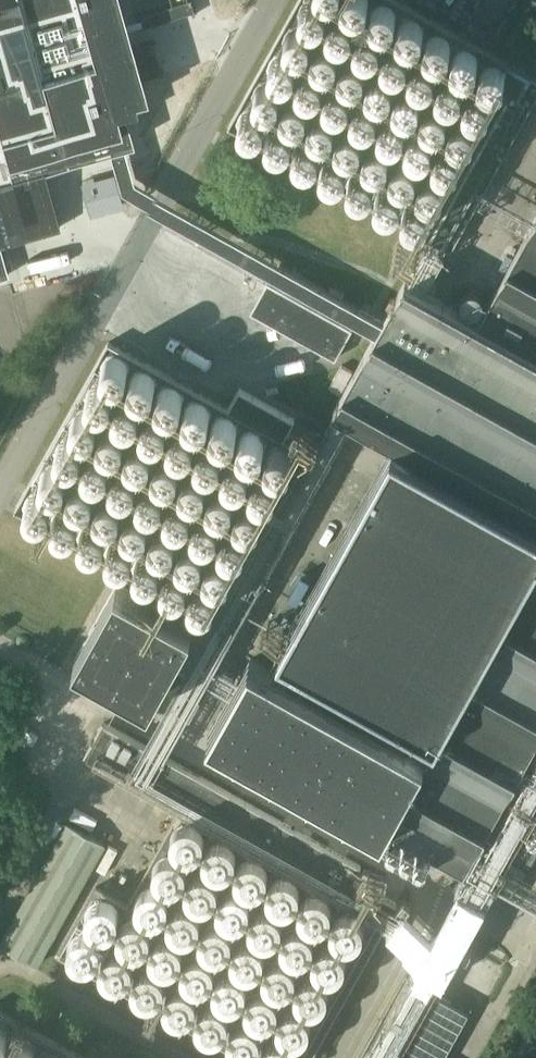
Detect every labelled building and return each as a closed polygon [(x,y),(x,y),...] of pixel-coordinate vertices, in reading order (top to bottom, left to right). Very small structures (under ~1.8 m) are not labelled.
[(31,310),(22,279),(85,261),(66,194),(86,188),(87,193),(160,173),(150,139),(169,134),(167,126),(172,124),(168,109),(190,102),(181,68),(158,75),(137,0),(33,0),(35,8),(4,17),(5,21),(0,23),(0,319),(31,310)] [(535,97),(535,77),(397,0),(299,0),(229,125),(451,248),(535,97)] [(209,733),(384,832),(388,824),(389,824),(465,867),(485,831),(513,847),(508,855),(510,856),(529,867),(535,855),(535,218),(478,320),(406,279),(333,410),(371,431),(358,454),(381,468),(280,649),(421,729),(411,746),(252,656),(209,733)] [(338,359),(355,329),(269,281),(252,312),(338,359)] [(238,632),(332,464),(285,438),(277,434),(109,341),(15,508),(238,632)] [(240,388),(229,407),(277,434),(285,438),(296,419),(240,388)] [(200,615),(123,572),(75,659),(151,702),(200,615)] [(397,903),(353,879),(362,864),(105,722),(87,755),(184,809),(129,905),(97,887),(60,953),(247,1057),(311,1057),(397,903)] [(106,843),(68,821),(0,942),(0,943),(38,964),(106,843)] [(0,1010),(0,1057),(86,1057),(0,1010)]
